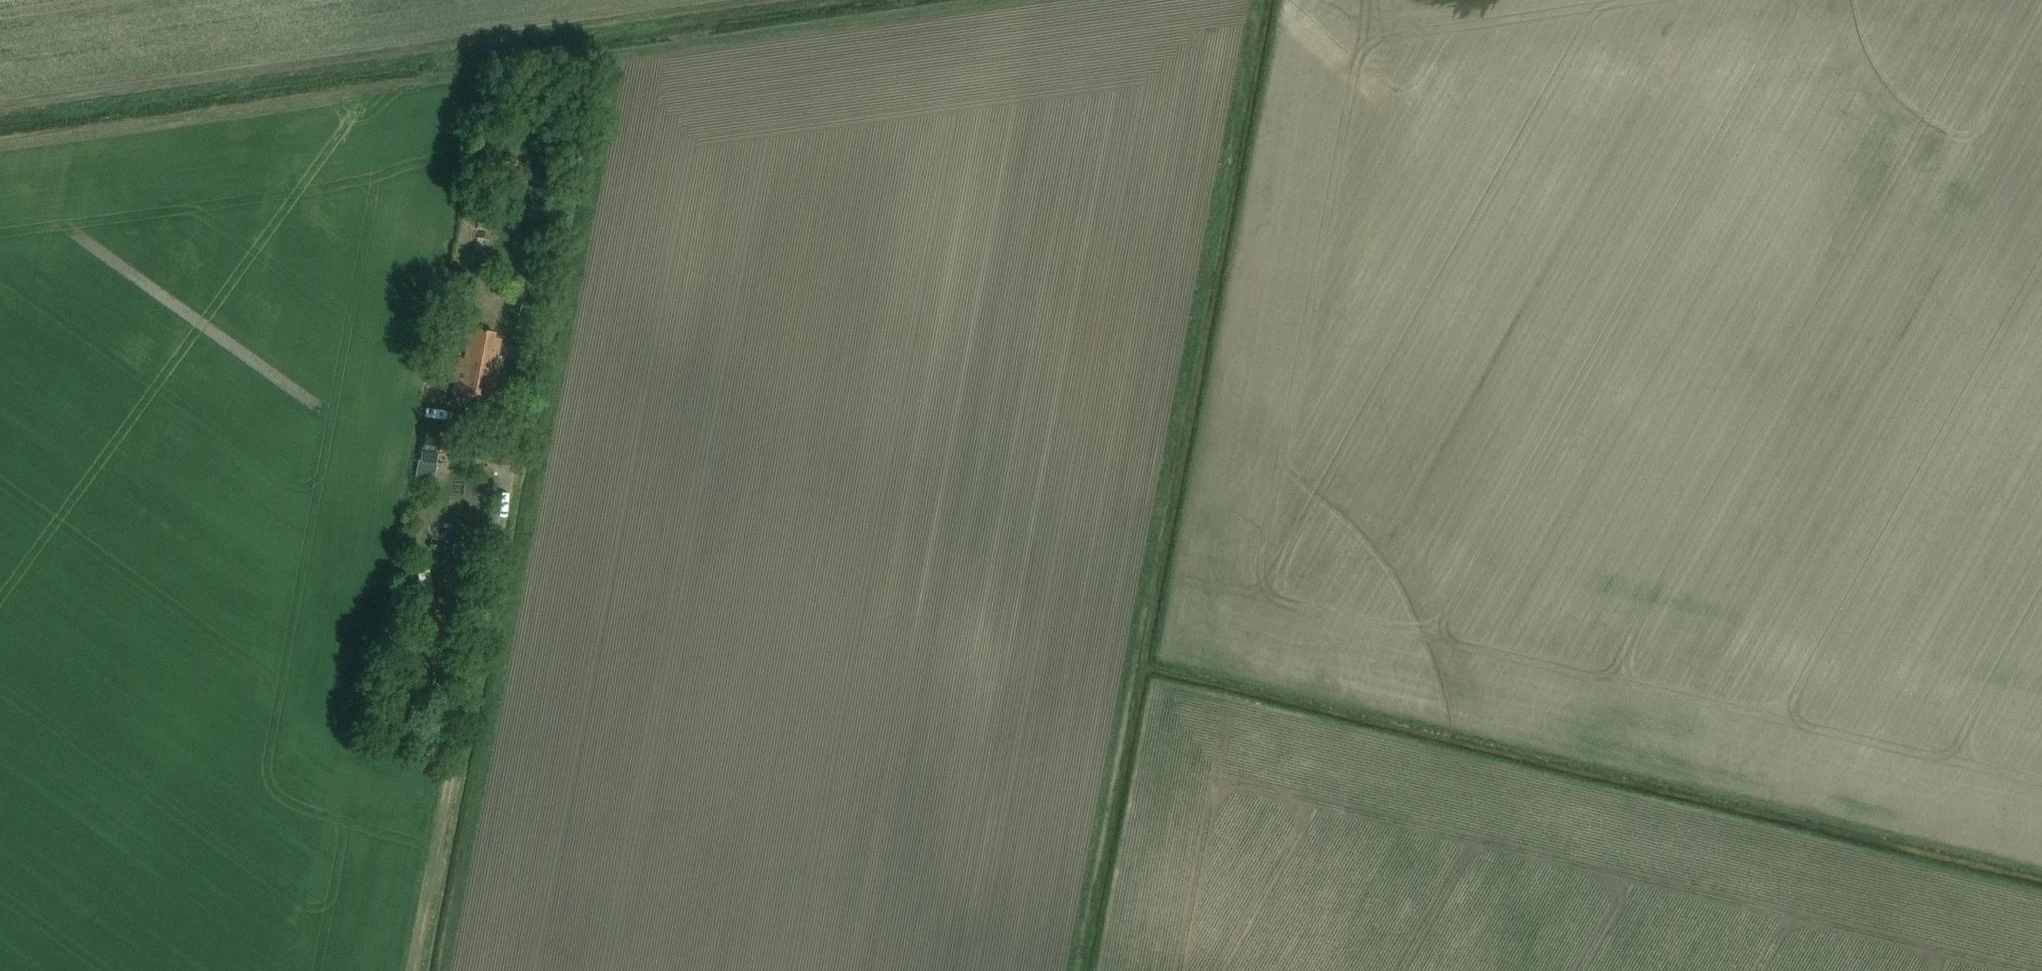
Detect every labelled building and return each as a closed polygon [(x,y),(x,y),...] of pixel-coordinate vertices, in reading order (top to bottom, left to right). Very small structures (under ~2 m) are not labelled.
[(485,256),(488,238),(479,236),(478,239),(477,238),(475,250),(478,251),(477,255),(485,256)] [(490,404),(498,363),(494,362),(497,344),(491,342),(492,336),(465,331),(452,396),(490,404)] [(427,429),(420,462),(436,465),(439,449),(451,452),(454,434),(427,429)] [(456,546),(472,550),(473,544),(457,541),(456,546)]
